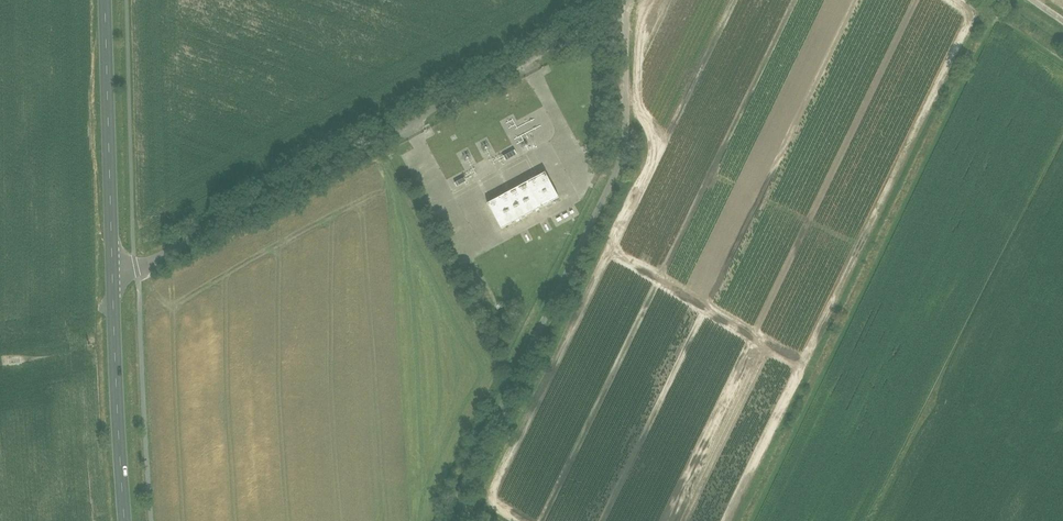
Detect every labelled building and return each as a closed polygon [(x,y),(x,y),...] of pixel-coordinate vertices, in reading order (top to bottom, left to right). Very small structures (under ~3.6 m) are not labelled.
[(487,208),(499,230),(555,199),(543,177),(487,208)]
